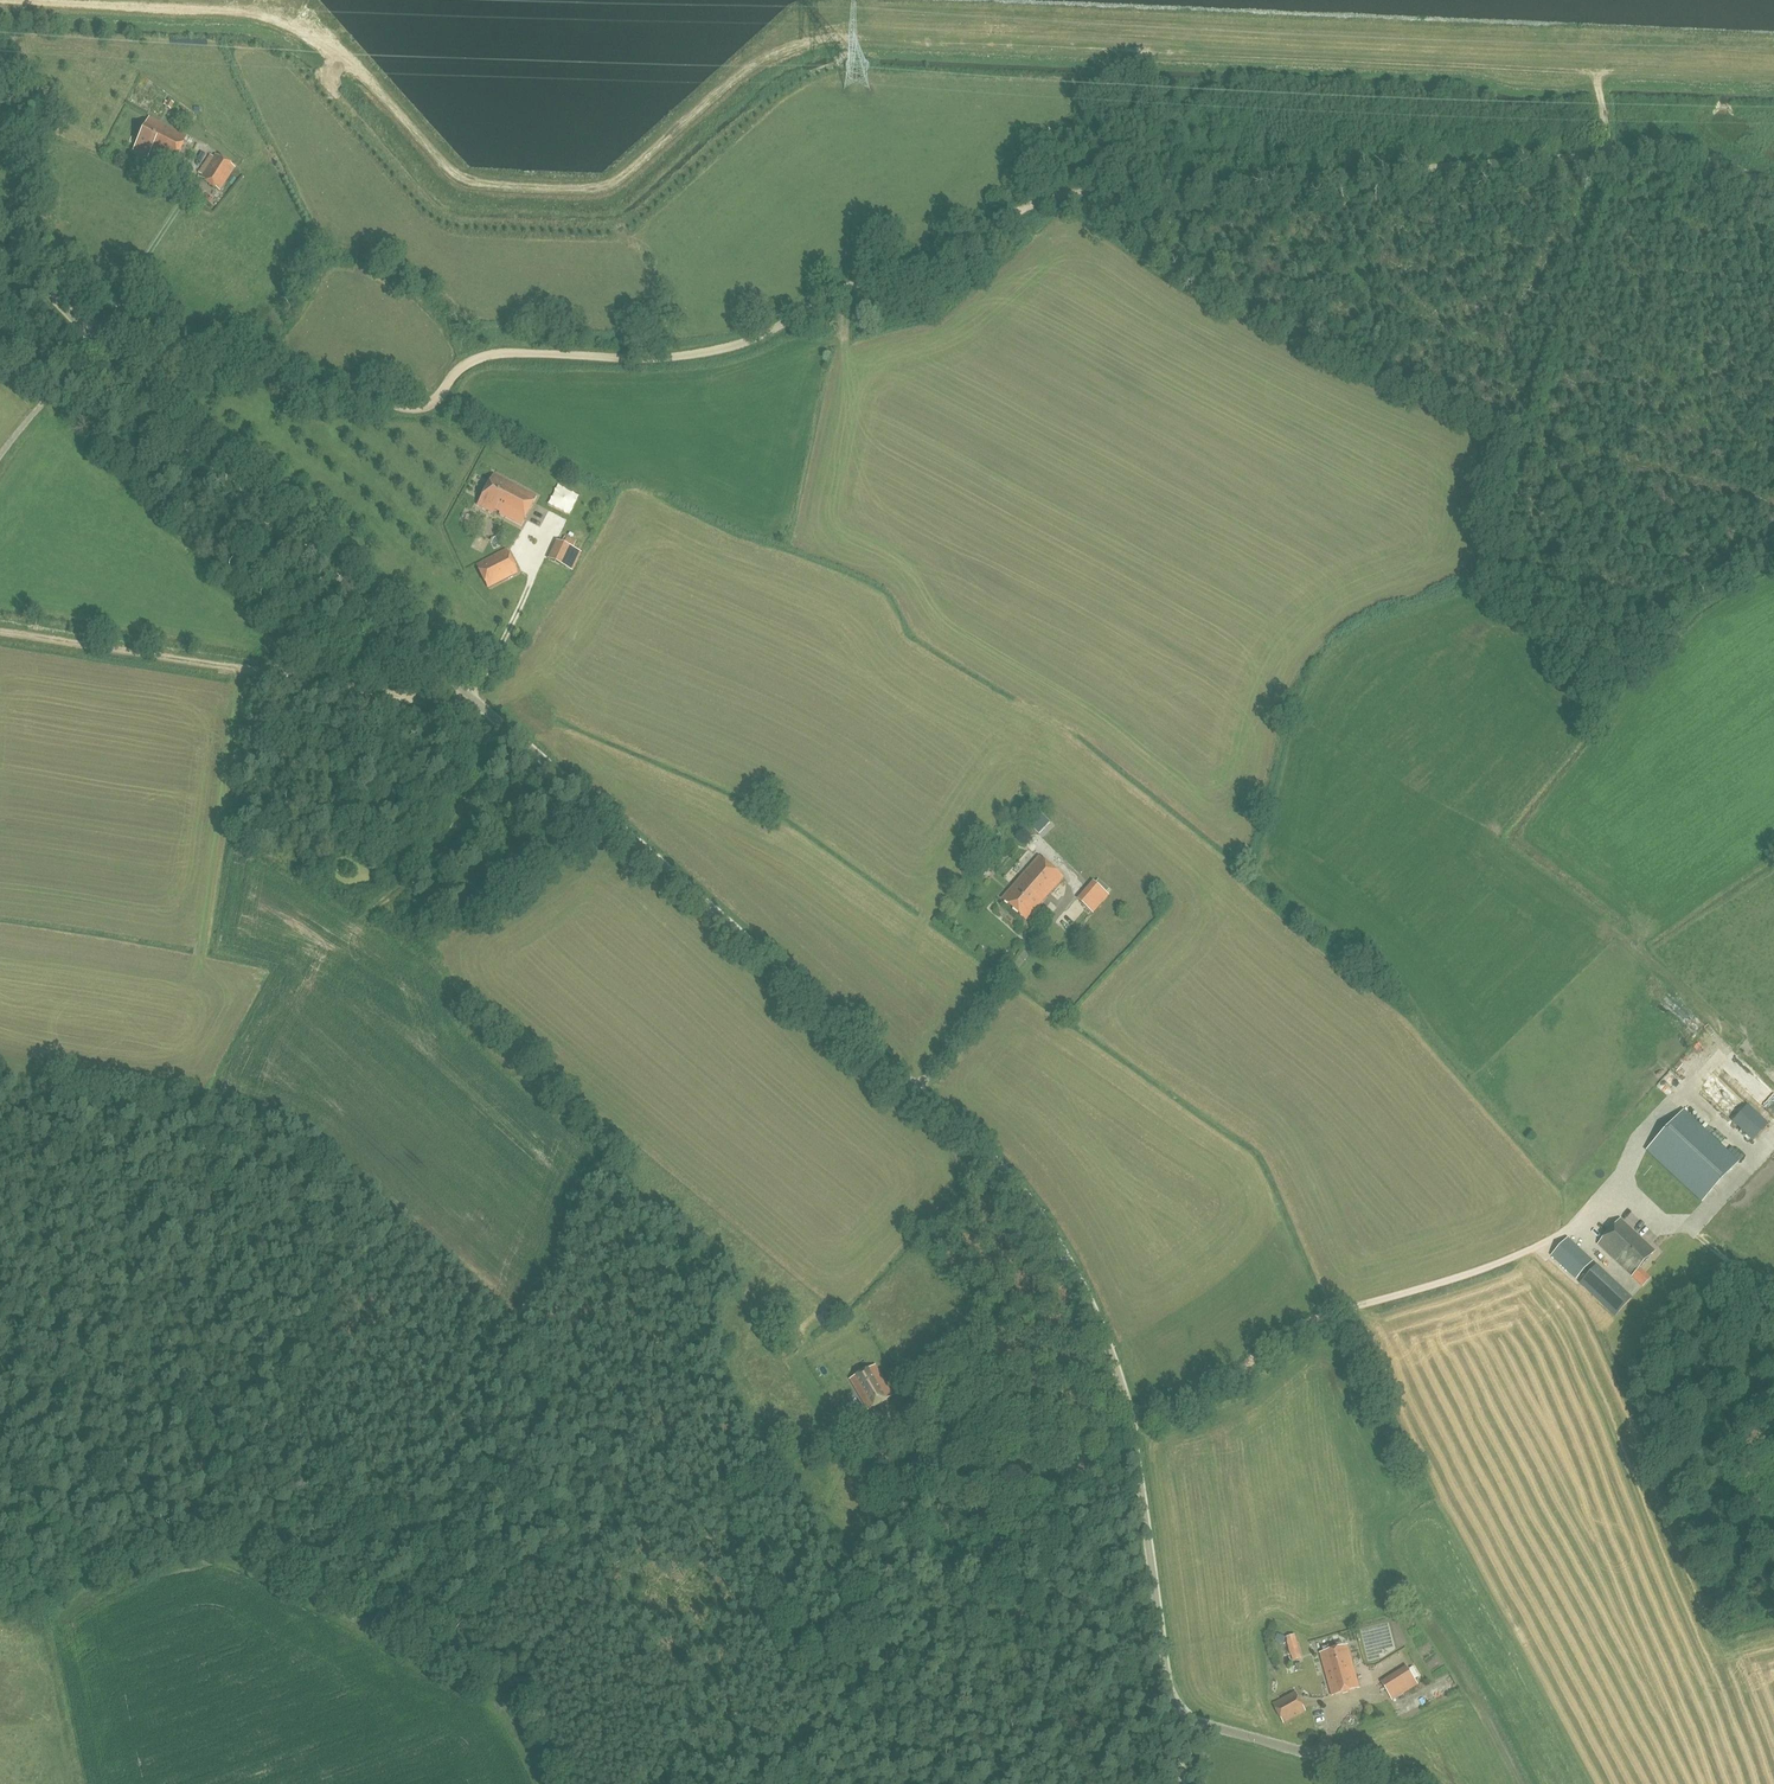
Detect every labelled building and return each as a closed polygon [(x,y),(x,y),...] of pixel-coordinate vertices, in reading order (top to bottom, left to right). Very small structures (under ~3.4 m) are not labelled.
[(170,109),(173,103),(168,100),(168,102),(165,101),(163,105),(166,106),(165,107),(170,109)] [(149,118),(133,149),(148,157),(150,154),(173,165),(187,137),(149,118)] [(203,182),(212,188),(214,189),(215,188),(220,191),(235,168),(230,164),(231,163),(220,156),(219,157),(214,154),(200,177),(204,180),(203,182)] [(521,524),(536,496),(494,473),(477,505),(493,513),(494,510),(521,524)] [(566,537),(563,543),(557,540),(548,559),(572,569),(581,551),(573,548),(576,541),(566,537)] [(487,588),(518,573),(506,549),(475,565),(487,588)] [(1039,834),(1050,822),(1042,814),(1031,826),(1039,834)] [(1003,898),(1026,919),(1062,877),(1039,857),(1003,898)] [(1097,882),(1080,899),(1093,911),(1109,893),(1097,882)] [(1736,1161),(1684,1112),(1649,1150),(1701,1199),(1736,1161)] [(1655,1251),(1620,1219),(1597,1243),(1632,1276),(1642,1286),(1650,1278),(1639,1268),(1655,1251)] [(1568,1238),(1551,1256),(1576,1279),(1592,1261),(1568,1238)] [(1579,1283),(1614,1317),(1633,1298),(1597,1265),(1579,1283)] [(874,1365),(850,1379),(868,1410),(892,1396),(874,1365)] [(1286,1637),(1277,1633),(1274,1640),(1283,1644),(1286,1637)] [(1301,1659),(1295,1635),(1286,1638),(1292,1661),(1301,1659)] [(1347,1645),(1320,1653),(1332,1695),(1359,1688),(1347,1645)] [(1417,1684),(1407,1667),(1381,1683),(1385,1690),(1382,1691),(1384,1694),(1386,1692),(1391,1700),(1417,1684)] [(1419,1676),(1413,1667),(1409,1669),(1413,1676),(1415,1679),(1419,1676)] [(1272,1703),(1283,1724),(1306,1711),(1295,1691),(1272,1703)]
